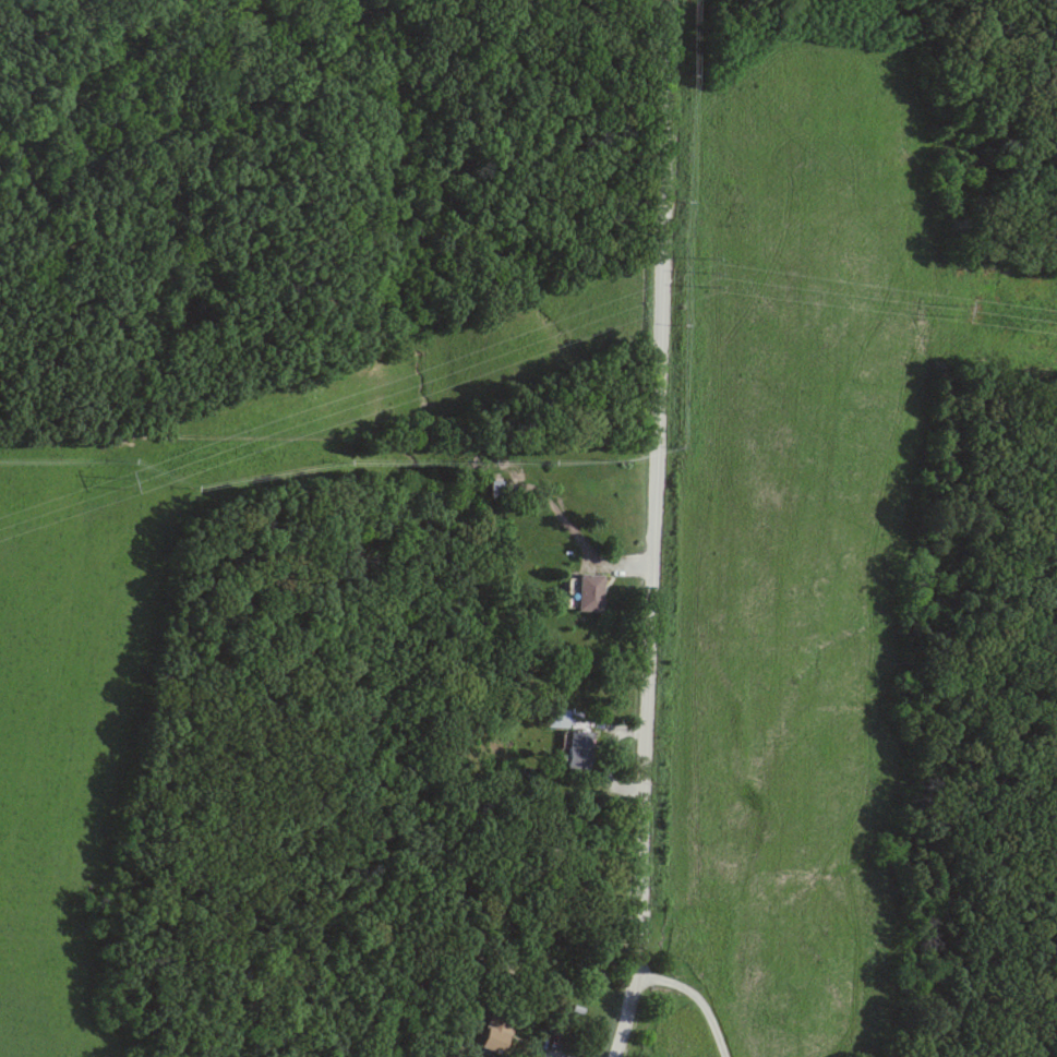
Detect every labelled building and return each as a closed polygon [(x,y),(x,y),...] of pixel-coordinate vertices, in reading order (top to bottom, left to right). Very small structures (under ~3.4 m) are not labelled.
[(564,609),(598,610),(599,577),(564,576),(564,609)] [(592,734),(567,730),(561,768),(586,771),(592,734)] [(477,1047),(498,1055),(511,1017),(490,1009),(477,1047)] [(547,1030),(569,1041),(580,1021),(558,1009),(547,1030)]
